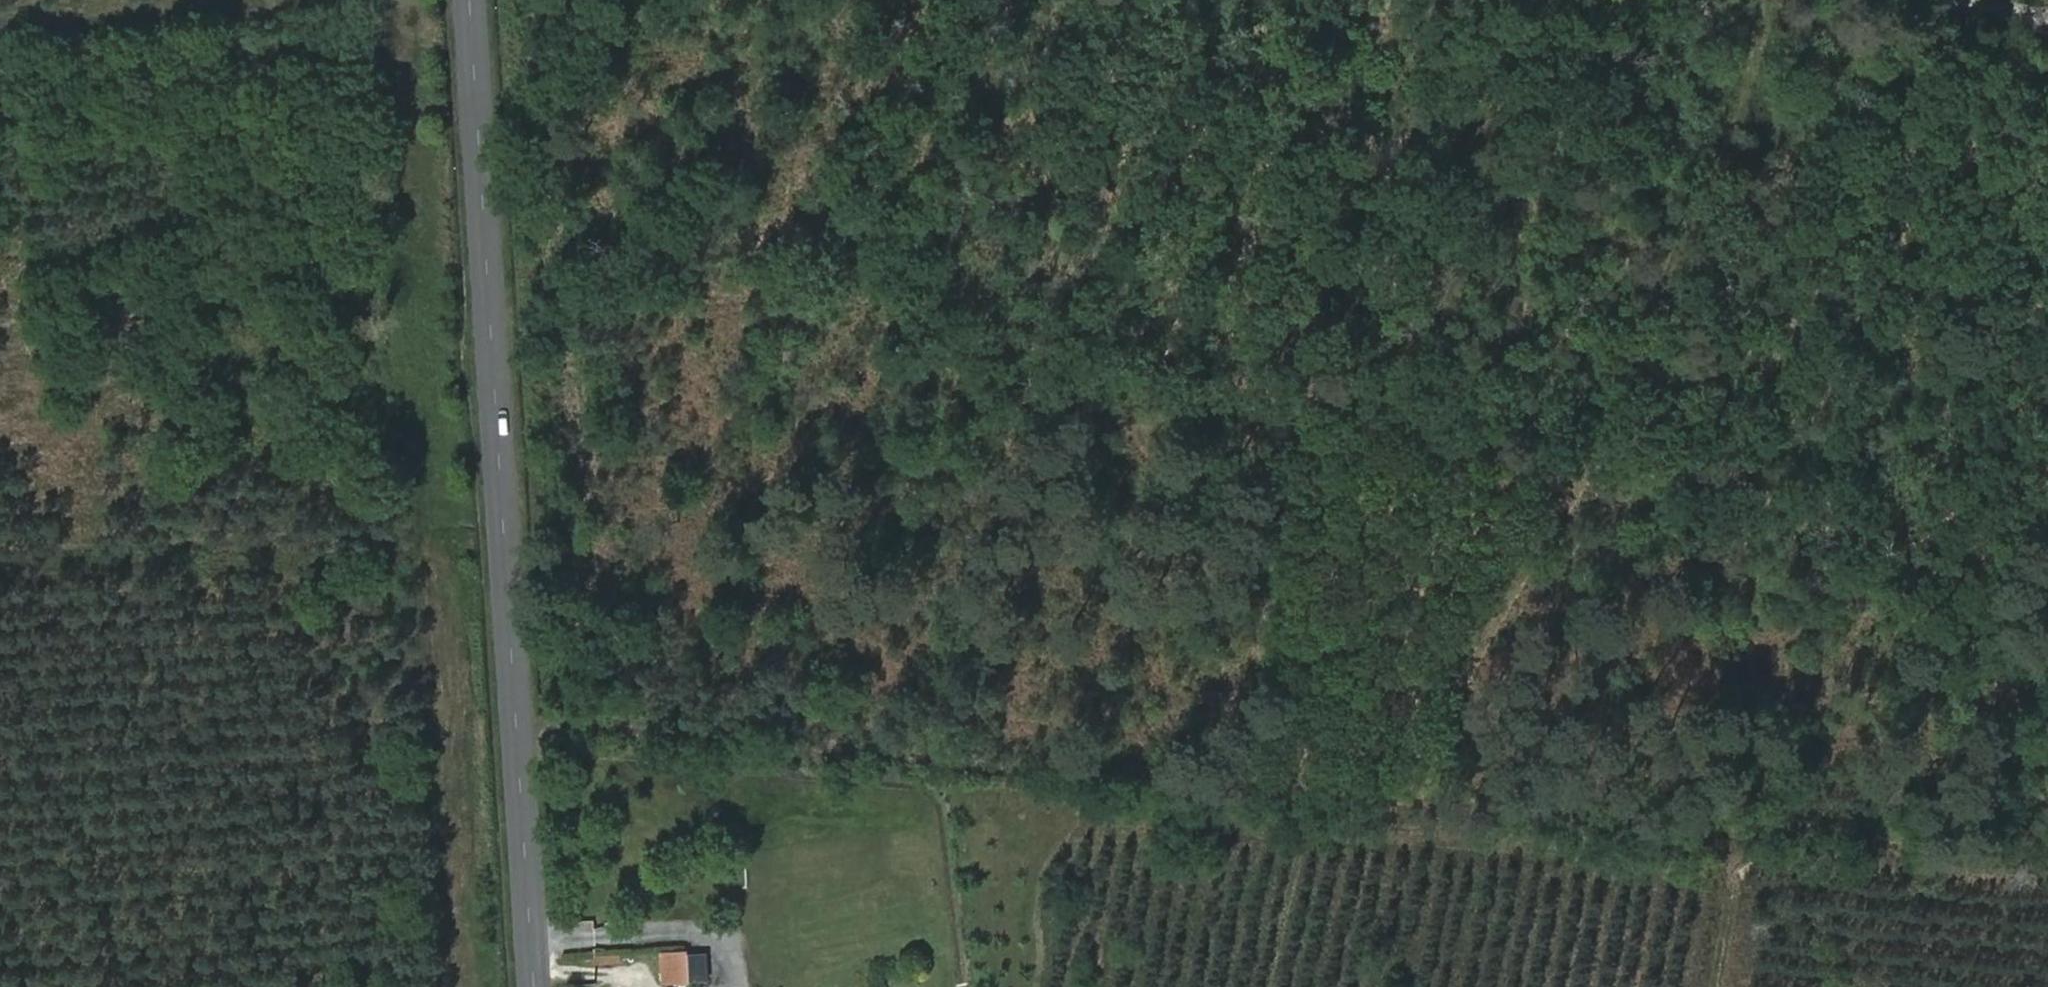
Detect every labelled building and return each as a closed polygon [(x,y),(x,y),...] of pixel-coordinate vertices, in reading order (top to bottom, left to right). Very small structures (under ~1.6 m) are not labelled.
[(687,985),(687,951),(659,952),(660,986),(687,985)]
